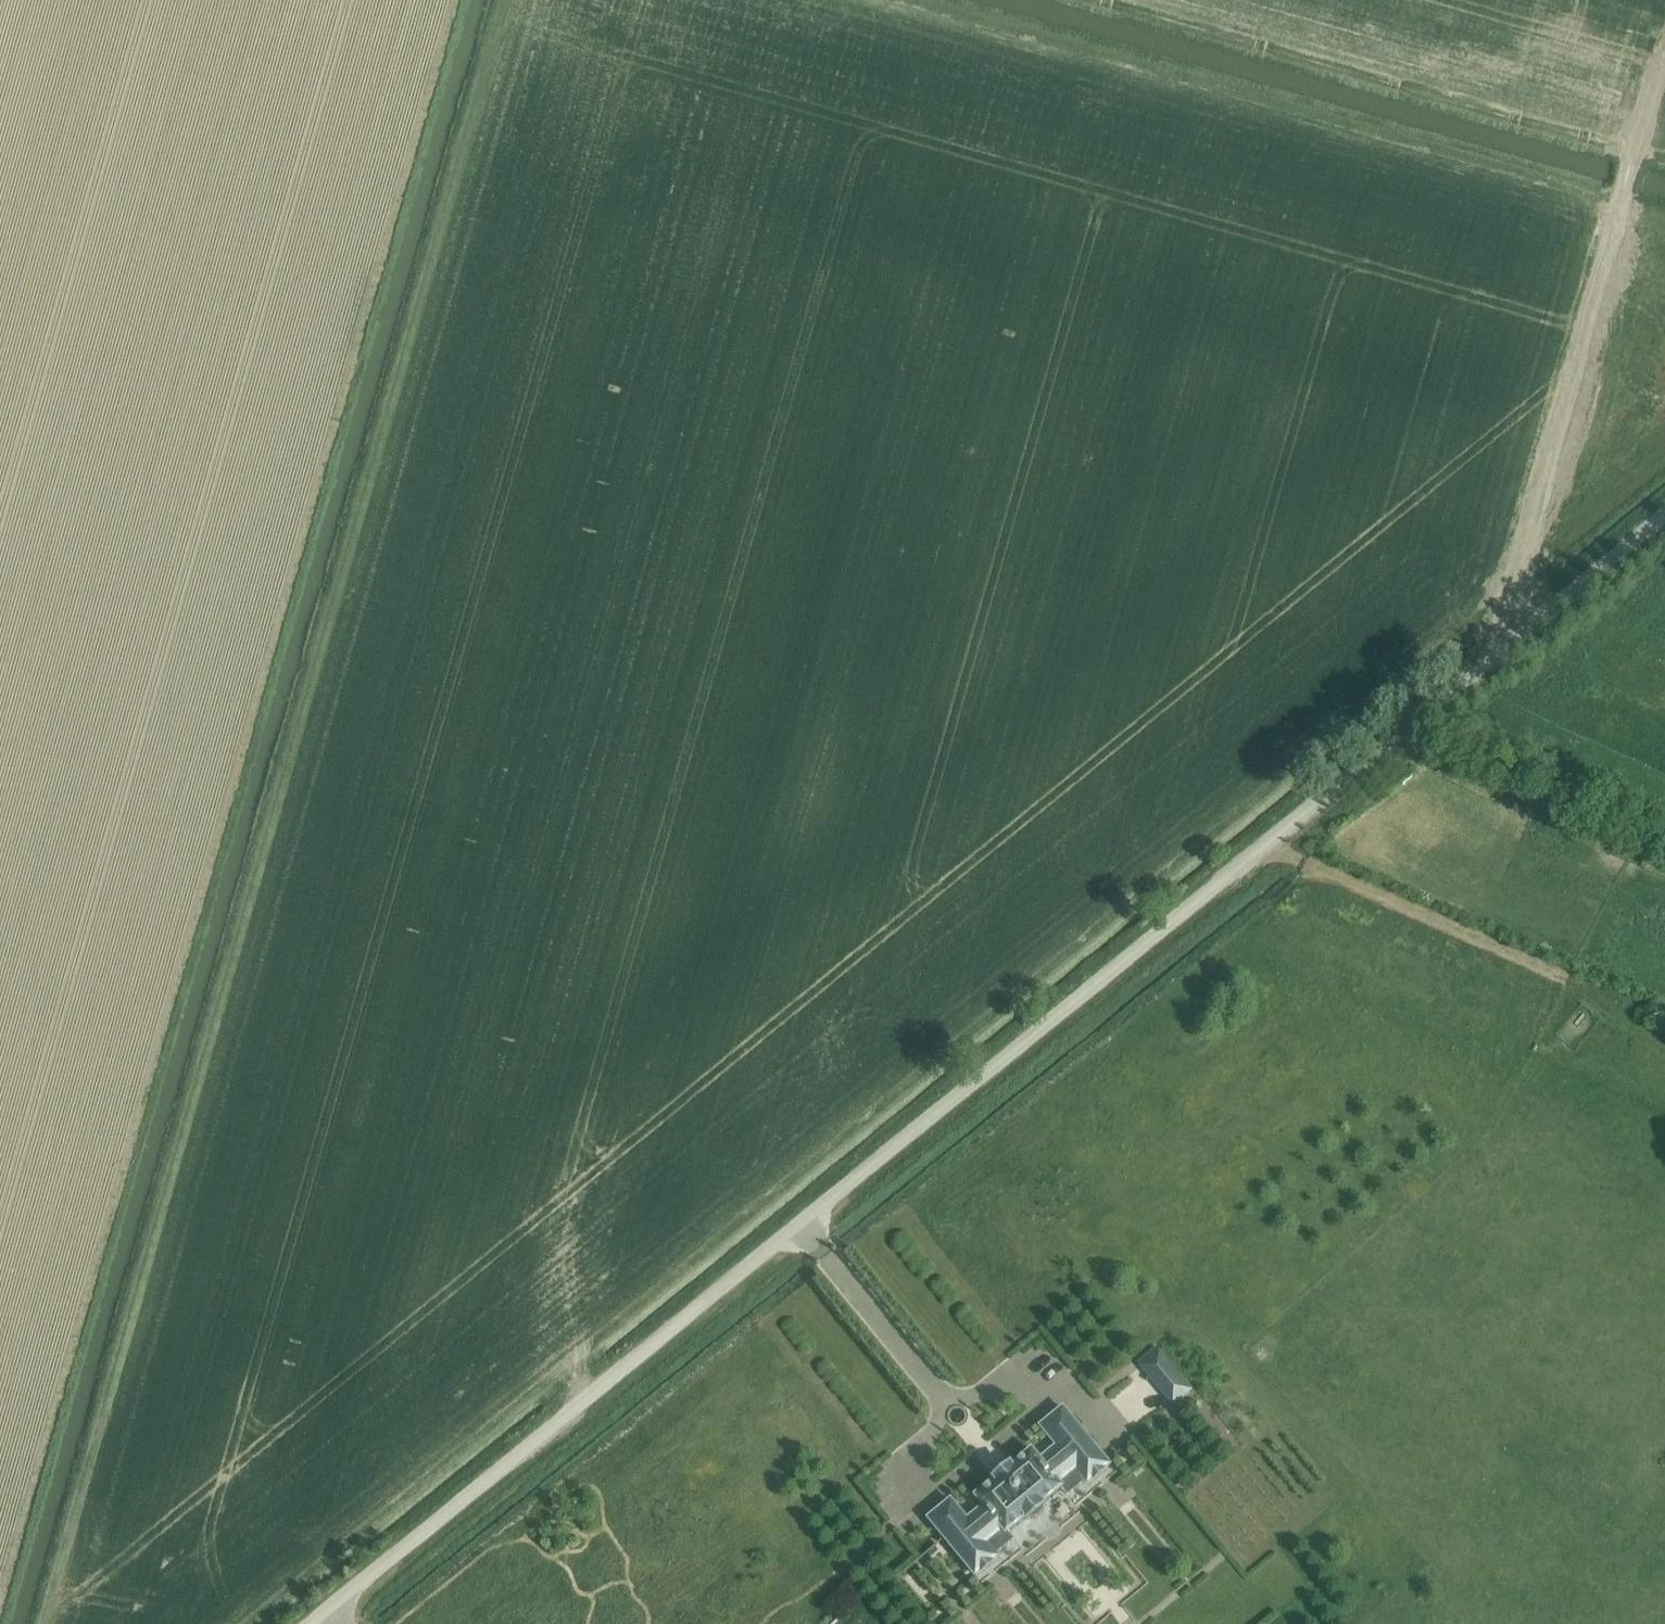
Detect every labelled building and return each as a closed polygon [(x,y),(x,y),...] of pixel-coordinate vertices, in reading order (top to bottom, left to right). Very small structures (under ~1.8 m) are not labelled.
[(1161,1351),(1142,1366),(1150,1377),(1169,1361),(1161,1351)] [(1194,1391),(1169,1361),(1150,1377),(1173,1408),(1194,1391)] [(998,1366),(1003,1387),(1012,1385),(1007,1363),(998,1366)] [(951,1500),(929,1518),(978,1577),(1000,1558),(989,1545),(1005,1531),(1008,1534),(1027,1518),(1029,1519),(1038,1517),(1043,1512),(1046,1505),(1044,1503),(1064,1487),(1061,1484),(1078,1470),(1089,1483),(1111,1465),(1064,1408),(1042,1426),(1058,1447),(1041,1460),(1033,1450),(1013,1466),(1012,1465),(995,1478),(996,1480),(976,1496),(984,1506),(968,1520),(951,1500)]
